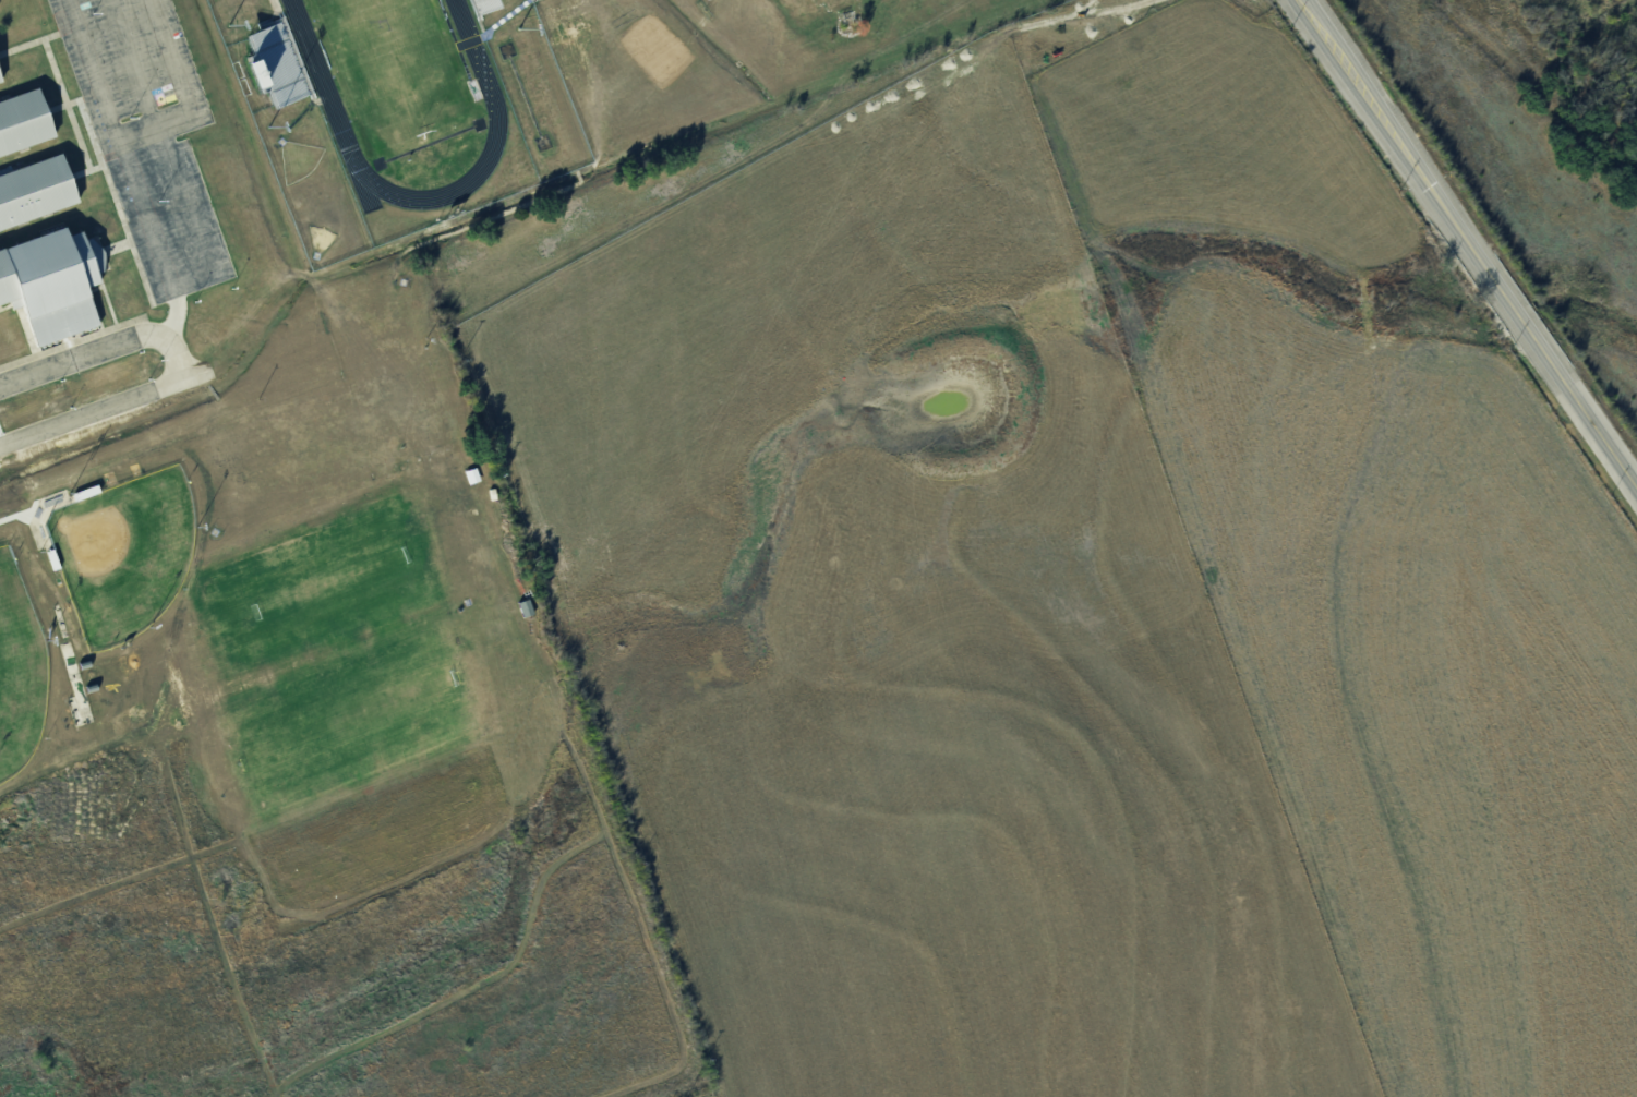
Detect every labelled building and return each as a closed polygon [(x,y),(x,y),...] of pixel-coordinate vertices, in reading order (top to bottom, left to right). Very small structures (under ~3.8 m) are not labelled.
[(505,7),(503,0),(473,0),(478,15),(505,7)] [(250,35),(268,90),(287,83),(285,76),(292,74),(289,67),(298,64),(284,23),(250,35)] [(8,80),(0,53),(0,83),(8,80)] [(51,145),(34,93),(0,104),(0,163),(51,145)] [(73,212),(56,159),(0,179),(0,236),(73,212)] [(8,306),(10,313),(16,311),(32,354),(95,333),(82,297),(97,291),(77,233),(63,239),(60,231),(0,251),(0,309),(8,306)] [(467,469),(471,483),(483,479),(479,466),(467,469)] [(47,551),(54,570),(63,567),(56,548),(47,551)]
